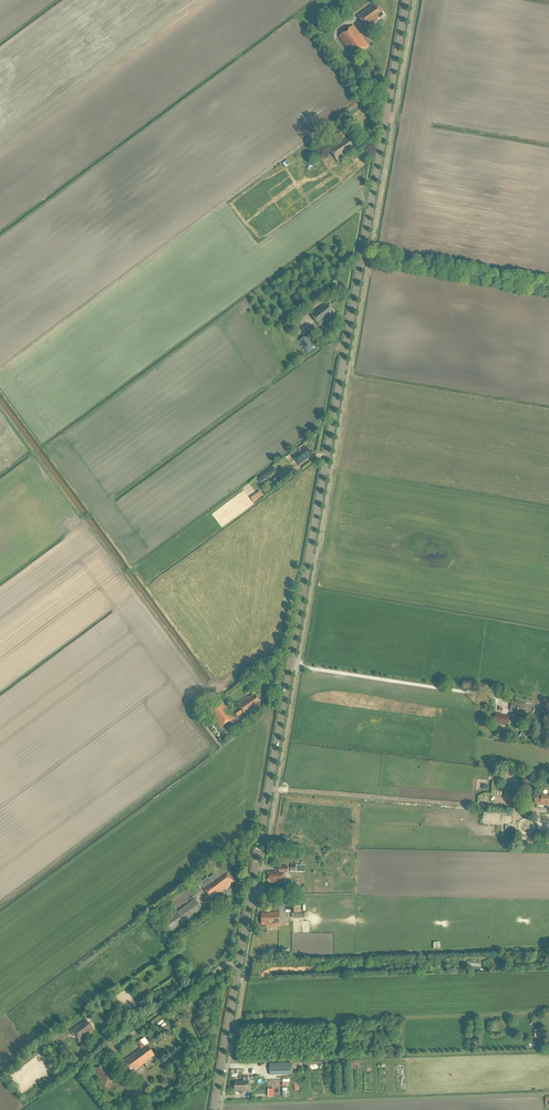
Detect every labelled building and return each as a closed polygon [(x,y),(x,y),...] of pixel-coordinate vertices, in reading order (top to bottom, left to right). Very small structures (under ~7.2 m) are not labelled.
[(384,15),(379,7),(378,6),(376,7),(374,5),(358,16),(367,29),(379,20),(379,19),(384,15)] [(354,26),(339,37),(354,58),(369,46),(354,26)] [(326,304),(311,314),(319,326),(327,321),(326,320),(330,318),(329,317),(334,313),(328,304),(326,305),(326,304)] [(308,336),(300,341),(305,350),(313,346),(308,336)] [(313,456),(306,447),(293,456),(299,465),(313,456)] [(277,472),(273,467),(257,479),(261,484),(277,472)] [(254,503),(263,496),(260,492),(251,499),(254,503)] [(248,697),(238,704),(246,716),(261,705),(260,703),(261,702),(255,694),(249,698),(248,697)] [(224,703),(221,700),(207,709),(220,728),(234,718),(227,707),(228,706),(226,702),(224,703)] [(529,715),(531,704),(512,701),(511,712),(529,715)] [(502,713),(497,713),(495,723),(497,723),(496,725),(504,726),(504,724),(508,725),(510,716),(501,715),(502,713)] [(531,804),(532,794),(525,794),(525,793),(519,792),(519,799),(524,799),(524,803),(531,804)] [(548,805),(548,794),(541,794),(541,796),(535,795),(535,803),(541,804),(548,805)] [(305,866),(297,866),(297,865),(290,865),(290,869),(297,869),(296,873),(305,873),(305,866)] [(285,882),(285,873),(288,872),(288,866),(279,866),(279,870),(275,870),(275,871),(268,871),(268,881),(270,881),(270,882),(285,882)] [(208,877),(200,882),(211,898),(229,885),(233,882),(223,868),(209,878),(208,877)] [(195,899),(191,901),(163,921),(171,931),(202,909),(195,899)] [(280,925),(279,912),(268,912),(268,913),(262,913),(262,925),(276,925),(280,925)] [(159,1029),(165,1025),(161,1019),(155,1023),(159,1029)] [(80,1024),(70,1032),(73,1037),(75,1036),(79,1041),(94,1031),(87,1021),(81,1025),(80,1024)] [(70,1042),(62,1031),(54,1037),(61,1048),(70,1042)] [(138,1043),(142,1049),(125,1062),(133,1072),(147,1063),(146,1062),(154,1056),(146,1045),(145,1046),(141,1041),(138,1043)] [(113,1082),(99,1063),(91,1070),(105,1088),(113,1082)] [(268,1064),(267,1076),(283,1076),(283,1064),(268,1064)] [(236,1092),(249,1093),(249,1079),(244,1079),(244,1083),(236,1083),(236,1085),(235,1085),(235,1090),(236,1090),(236,1092)]
